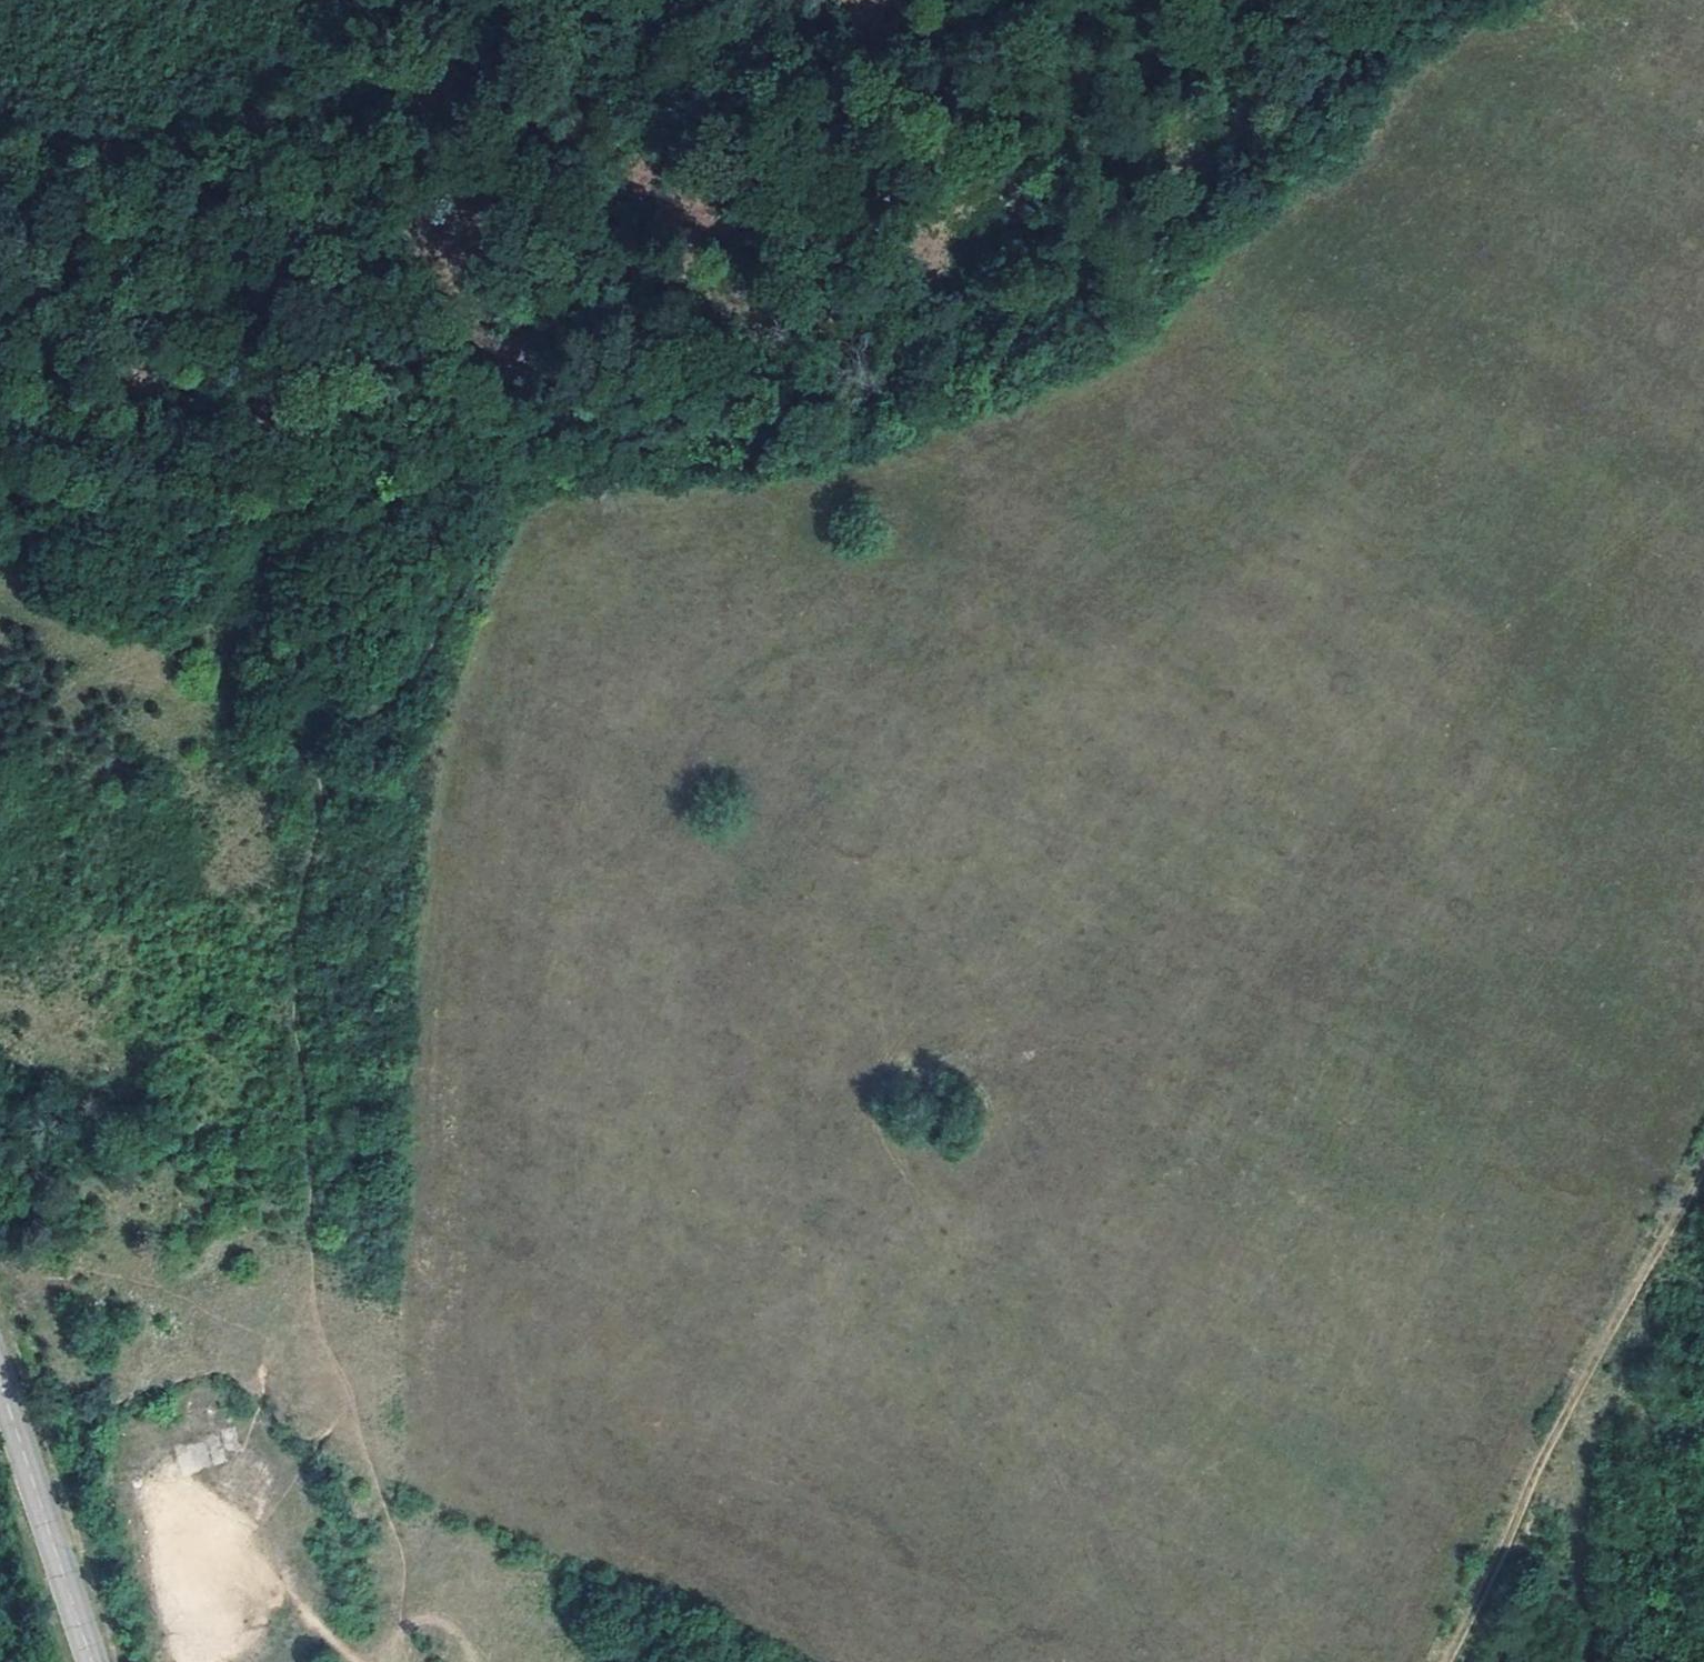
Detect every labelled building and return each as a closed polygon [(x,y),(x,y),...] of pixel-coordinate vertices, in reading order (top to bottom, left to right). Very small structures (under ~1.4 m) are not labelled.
[(175,1443),(179,1471),(224,1464),(221,1437),(175,1443)]
